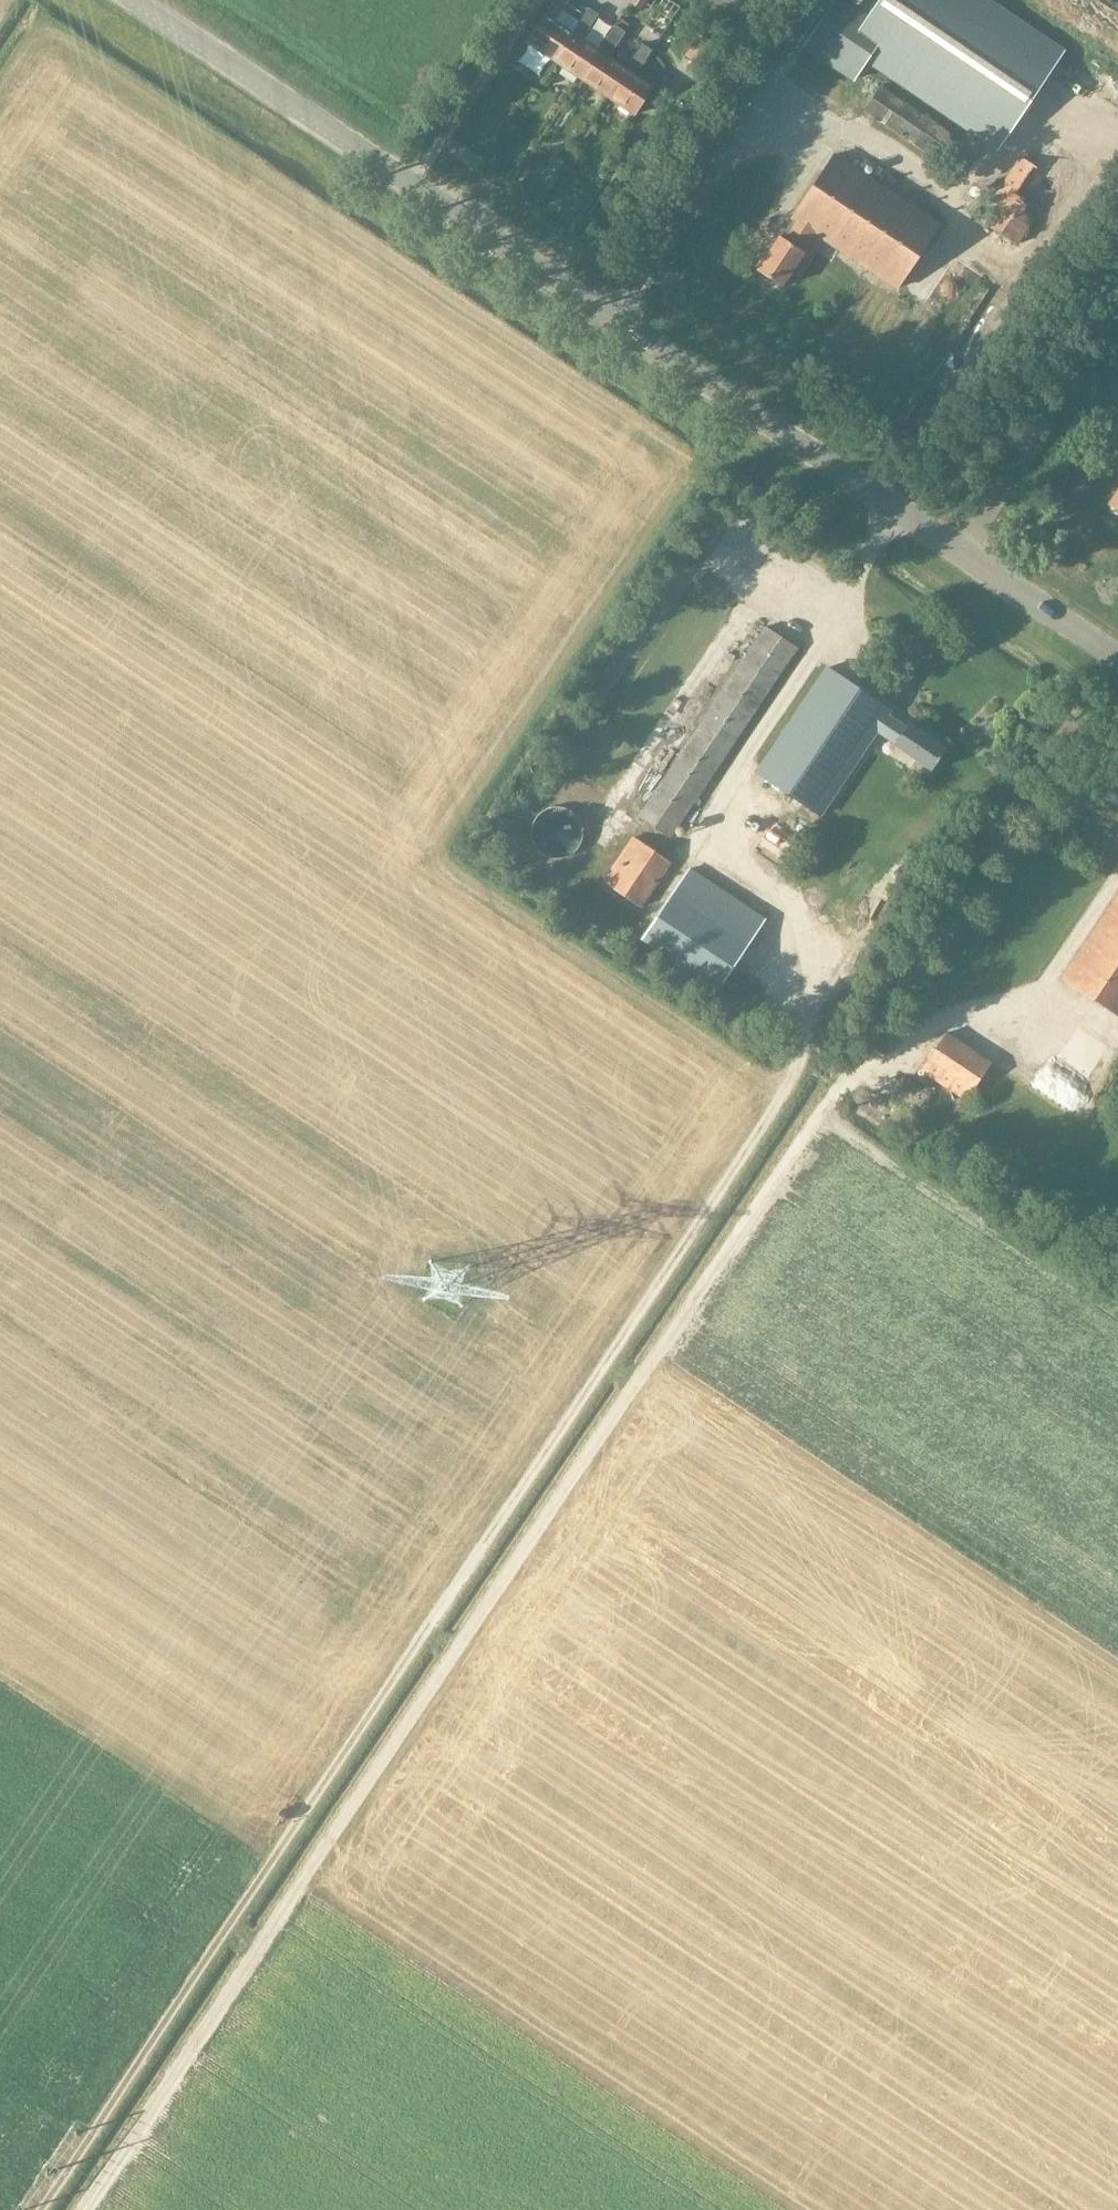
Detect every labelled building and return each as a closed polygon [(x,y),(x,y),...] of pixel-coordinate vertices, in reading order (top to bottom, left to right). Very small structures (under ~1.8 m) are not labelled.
[(572,33),(555,21),(569,0),(555,0),(526,43),(553,62),(572,33)] [(805,47),(853,79),(868,58),(998,146),(1062,52),(984,0),(879,0),(868,17),(843,0),(836,0),(805,47)] [(583,40),(599,16),(588,8),(579,22),(572,33),(553,62),(580,80),(599,51),(583,40)] [(626,69),(625,68),(609,57),(625,33),(615,26),(599,51),(580,80),(606,97),(626,69)] [(719,46),(702,33),(686,55),(703,68),(719,46)] [(653,87),(636,76),(652,52),(642,45),(625,68),(626,69),(606,97),(634,116),(653,87)] [(935,159),(953,134),(881,86),(863,113),(875,121),(876,119),(935,159)] [(835,155),(757,270),(782,287),(804,253),(800,251),(812,233),(896,289),(939,225),(835,155)] [(1016,245),(1058,182),(1021,158),(979,221),(1016,245)] [(1108,339),(1117,343),(1117,316),(1108,339)] [(1039,399),(1045,389),(1039,386),(1033,395),(1039,399)] [(1107,505),(1117,512),(1117,490),(1107,505)] [(671,839),(799,649),(765,626),(637,816),(671,839)] [(931,771),(946,750),(908,724),(905,728),(887,716),(890,711),(826,668),(756,773),(820,816),(876,732),(894,744),(893,745),(931,771)] [(566,810),(557,809),(549,810),(542,814),(536,819),(533,827),(531,835),(533,843),(536,850),(542,856),(549,859),(557,860),(566,859),(574,854),(579,847),(582,839),(582,830),(579,822),(574,815),(566,810)] [(640,907),(670,862),(633,837),(603,882),(640,907)] [(716,991),(765,918),(690,868),(641,940),(716,991)] [(1061,978),(1117,1016),(1117,893),(1061,978)] [(966,1100),(991,1063),(945,1033),(921,1070),(966,1100)]
